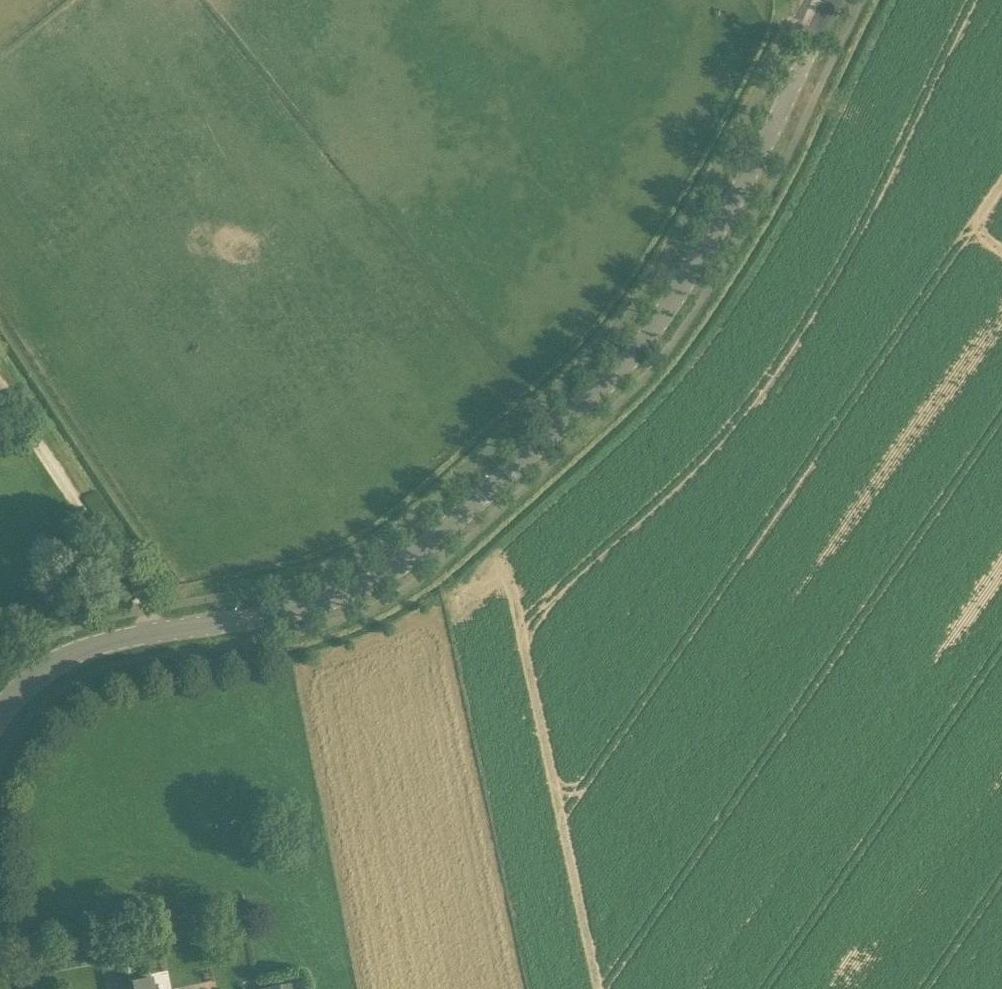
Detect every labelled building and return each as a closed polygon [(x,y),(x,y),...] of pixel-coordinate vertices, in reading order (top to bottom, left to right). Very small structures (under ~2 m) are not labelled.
[(153,978),(119,985),(119,988),(155,988),(153,978)]
